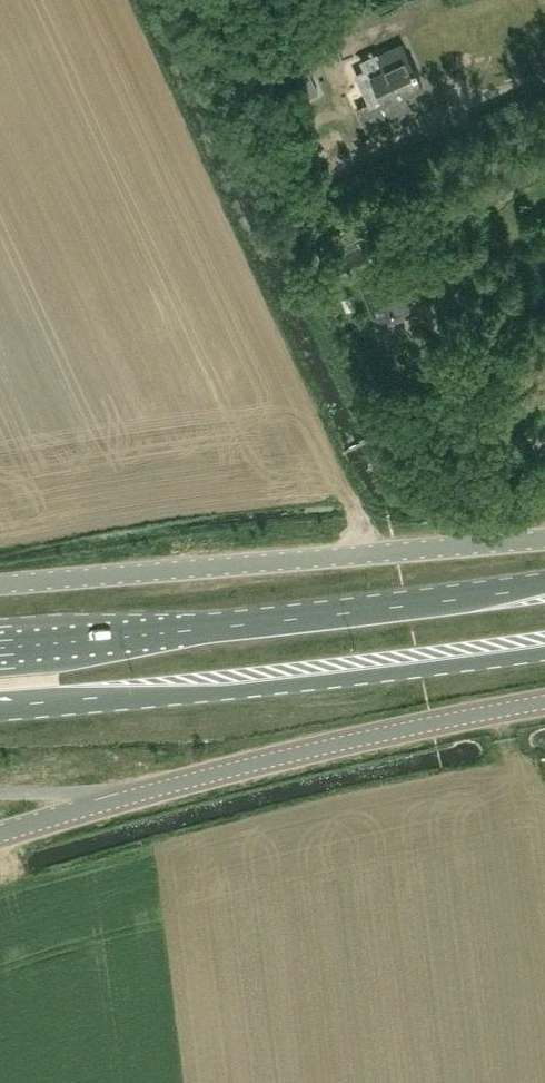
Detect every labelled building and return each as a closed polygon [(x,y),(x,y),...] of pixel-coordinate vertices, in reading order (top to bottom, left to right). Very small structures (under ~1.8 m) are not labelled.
[(382,95),(356,107),(367,129),(392,117),(411,108),(405,94),(423,86),(417,74),(418,73),(416,69),(414,70),(402,45),(378,56),(385,69),(372,75),(382,95)] [(525,256),(534,263),(539,258),(530,251),(525,256)] [(394,273),(364,286),(381,327),(412,314),(402,288),(412,284),(403,263),(391,268),(394,273)]
